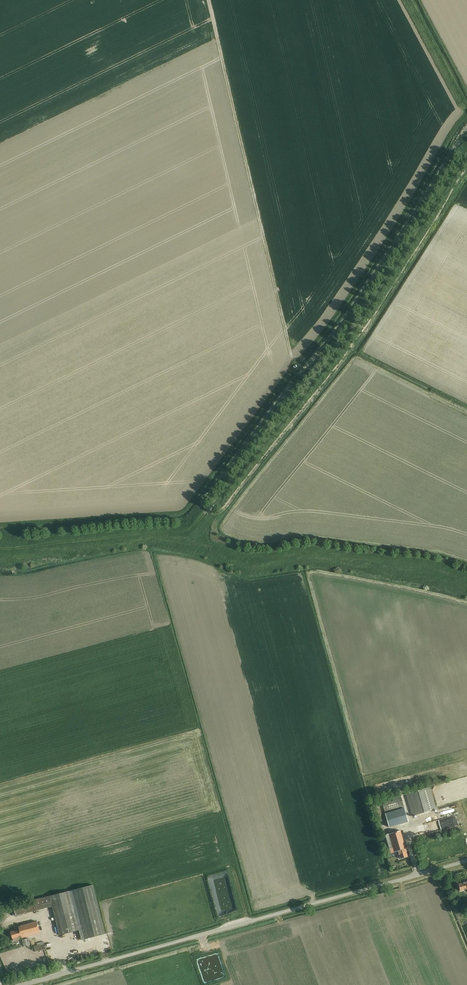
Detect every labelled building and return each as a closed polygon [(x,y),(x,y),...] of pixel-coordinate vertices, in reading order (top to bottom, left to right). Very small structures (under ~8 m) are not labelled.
[(430,787),(406,794),(412,816),(436,809),(430,787)] [(382,801),(385,813),(404,807),(401,796),(382,801)] [(384,821),(378,802),(372,804),(377,822),(384,821)] [(408,821),(404,808),(385,814),(389,827),(408,821)] [(398,851),(400,859),(408,856),(406,849),(400,830),(382,835),(386,850),(387,854),(398,851)] [(459,884),(461,891),(466,889),(466,881),(459,884)] [(81,940),(105,934),(92,886),(49,897),(59,935),(79,930),(81,940)] [(16,916),(51,907),(49,897),(32,901),(33,903),(13,908),(16,916)] [(21,938),(40,933),(37,922),(18,927),(19,931),(10,933),(12,939),(19,937),(19,938),(21,938)] [(28,939),(26,939),(22,940),(24,947),(30,946),(28,939)] [(33,947),(35,952),(45,949),(44,944),(33,947)]
